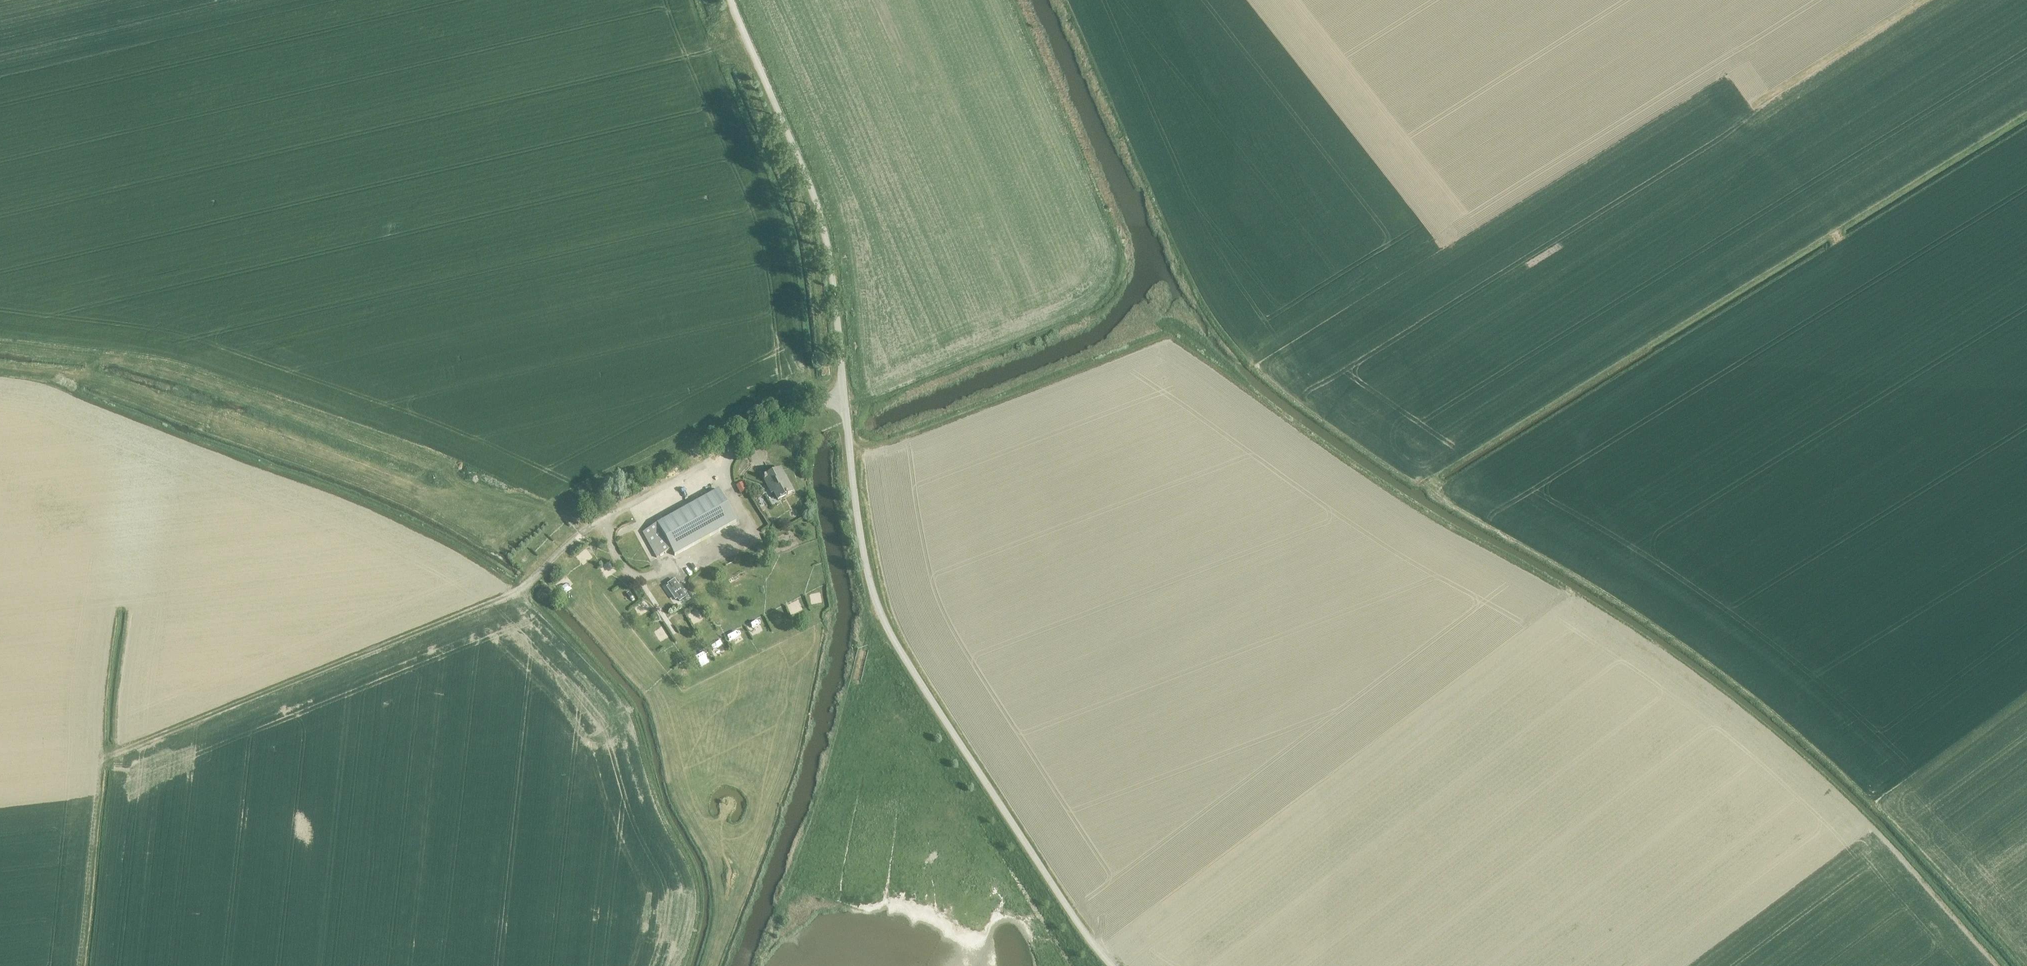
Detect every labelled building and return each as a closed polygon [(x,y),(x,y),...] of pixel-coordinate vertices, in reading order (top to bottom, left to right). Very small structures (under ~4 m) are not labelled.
[(829,367),(820,367),(821,376),(822,378),(822,376),(828,376),(828,375),(830,375),(829,367)] [(793,492),(784,477),(782,478),(778,471),(770,475),(771,475),(763,479),(768,488),(770,486),(777,500),(793,492)] [(742,484),(736,488),(740,495),(746,491),(742,484)] [(674,556),(736,522),(719,491),(642,533),(656,558),(671,550),(674,556)] [(556,591),(566,583),(559,575),(550,583),(556,591)] [(675,584),(670,588),(678,600),(683,596),(675,584)] [(691,624),(698,619),(693,611),(686,616),(691,624)] [(662,662),(674,657),(671,652),(660,658),(662,662)]
